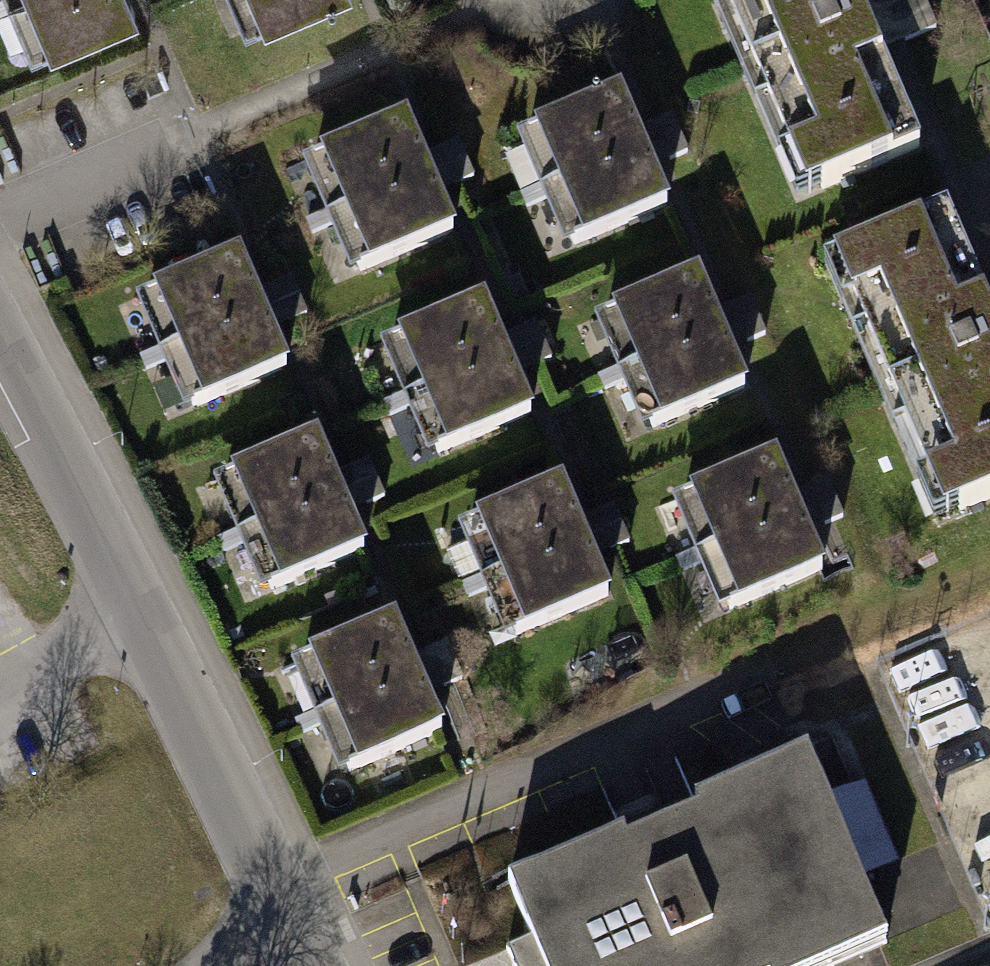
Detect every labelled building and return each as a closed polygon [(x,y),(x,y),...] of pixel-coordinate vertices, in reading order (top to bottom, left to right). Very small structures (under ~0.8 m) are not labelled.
[(34,55),(138,10),(134,0),(10,0),(34,55)] [(247,29),(315,0),(235,0),(247,29)] [(862,0),(712,0),(801,203),(927,148),(862,0)] [(621,90),(517,135),(542,192),(646,147),(621,90)] [(407,116),(303,161),(328,219),(432,173),(407,116)] [(646,147),(542,192),(567,249),(671,204),(646,147)] [(432,173),(328,219),(353,276),(457,231),(432,173)] [(951,211),(826,265),(937,521),(989,499),(989,302),(951,211)] [(160,356),(265,310),(240,252),(135,299),(160,356)] [(701,271),(597,316),(622,374),(726,329),(701,271)] [(485,297),(381,342),(406,399),(510,354),(485,297)] [(186,414),(291,368),(265,310),(160,356),(186,414)] [(726,329),(622,374),(647,431),(751,386),(726,329)] [(510,354),(406,399),(431,456),(535,411),(510,354)] [(237,538),(343,493),(319,436),(212,481),(237,538)] [(779,454),(675,499),(700,556),(804,511),(779,454)] [(564,481),(460,527),(484,584),(589,539),(564,481)] [(261,595),(368,550),(343,493),(237,538),(261,595)] [(804,511),(700,556),(725,614),(829,569),(804,511)] [(589,539),(484,584),(509,641),(614,596),(589,539)] [(396,617),(290,663),(314,720),(421,675),(396,617)] [(421,675),(314,720),(339,778),(446,733),(421,675)] [(536,965),(907,965),(836,777),(511,898),(536,965)]
